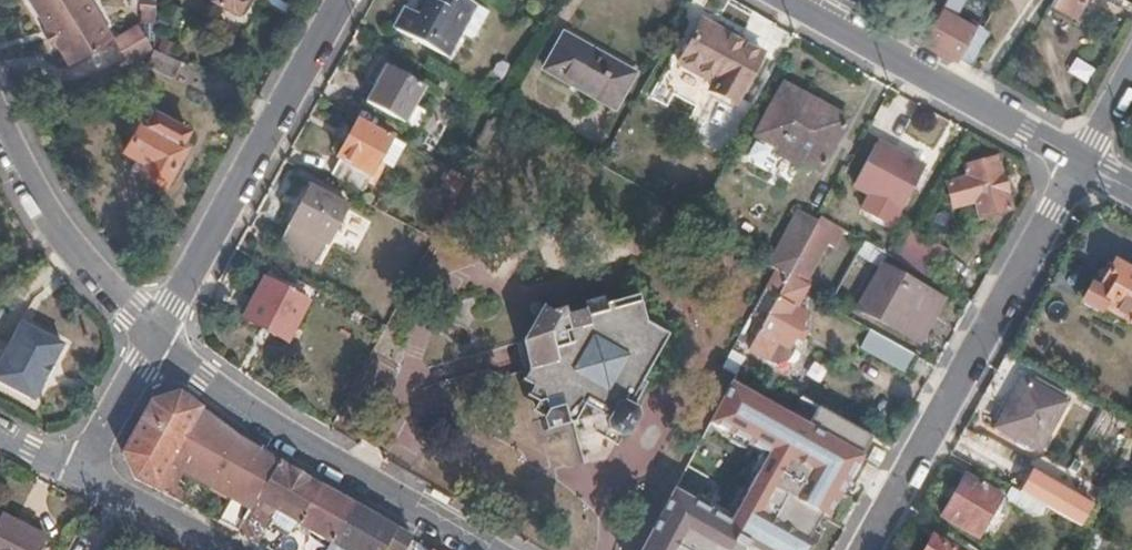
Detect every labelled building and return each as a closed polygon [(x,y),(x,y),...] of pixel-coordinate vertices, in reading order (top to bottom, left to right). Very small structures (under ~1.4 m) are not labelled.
[(87,0),(28,0),(43,26),(44,28),(47,26),(54,37),(51,39),(53,42),(65,65),(110,38),(87,0)] [(153,0),(138,0),(137,7),(141,7),(141,22),(152,21),(153,0)] [(233,10),(238,0),(216,0),(233,10)] [(469,3),(464,0),(419,0),(413,11),(401,5),(389,28),(440,56),(453,32),(469,3)] [(959,0),(942,0),(936,9),(950,17),(959,0)] [(1075,0),(1048,0),(1045,4),(1067,16),(1075,0)] [(482,9),(469,3),(453,32),(466,39),(482,9)] [(971,29),(950,17),(936,9),(918,41),(953,61),(954,59),(971,29)] [(696,39),(705,24),(697,19),(689,34),(696,39)] [(135,23),(111,37),(125,61),(149,47),(135,23)] [(746,75),(759,53),(730,37),(705,24),(696,39),(689,34),(673,63),(709,82),(705,88),(731,102),(746,75)] [(54,37),(47,26),(44,28),(43,26),(38,29),(48,45),(53,42),(51,39),(54,37)] [(972,26),(971,29),(954,59),(966,66),(984,32),(972,26)] [(631,72),(597,53),(560,34),(540,70),(573,89),(612,110),(631,72)] [(170,76),(177,60),(150,47),(142,64),(170,76)] [(399,123),(422,84),(384,64),(363,102),(399,123)] [(814,171),(842,120),(779,85),(768,105),(751,135),(774,148),(770,154),(789,166),(793,159),(814,171)] [(160,183),(182,142),(177,140),(183,129),(149,111),(143,122),(135,117),(118,149),(140,160),(135,171),(160,183)] [(375,160),(379,152),(388,137),(353,118),(331,157),(335,159),(326,175),(358,192),(375,160)] [(402,145),(388,137),(375,160),(389,168),(402,145)] [(897,210),(920,170),(873,143),(849,184),(864,192),(897,210)] [(1008,212),(992,158),(961,166),(964,179),(943,186),(950,212),(972,205),(976,221),(1008,212)] [(444,213),(462,179),(446,170),(437,187),(446,192),(437,208),(444,213)] [(317,268),(348,211),(336,204),(338,201),(328,196),(327,199),(301,185),(279,224),(284,227),(275,244),(317,268)] [(897,210),(864,192),(856,206),(889,224),(897,210)] [(792,261),(806,236),(813,224),(793,213),(774,249),(792,261)] [(818,241),(827,224),(816,218),(813,224),(806,236),(818,241)] [(943,248),(907,228),(891,259),(927,278),(943,248)] [(807,282),(826,246),(818,241),(806,236),(792,261),(787,271),(775,295),(745,350),(764,362),(773,346),(783,352),(790,338),(796,327),(803,315),(792,309),(802,290),(805,292),(809,284),(807,282)] [(792,261),(774,249),(768,259),(775,263),(787,271),(792,261)] [(1131,323),(1131,275),(1109,262),(1098,281),(1093,277),(1089,286),(1087,285),(1077,301),(1102,315),(1106,310),(1131,325),(1131,323)] [(938,301),(907,284),(877,267),(854,309),(874,321),(879,312),(920,334),(938,301)] [(282,343),(304,303),(260,279),(239,317),(282,343)] [(626,411),(666,332),(643,319),(638,291),(563,308),(559,299),(532,305),(516,335),(524,363),(518,376),(529,382),(522,390),(531,398),(527,408),(539,416),(544,430),(567,421),(578,459),(602,462),(616,438),(624,433),(631,421),(630,413),(626,411)] [(920,334),(879,312),(874,321),(915,343),(920,334)] [(49,364),(60,343),(17,321),(0,355),(0,384),(31,400),(41,380),(49,364)] [(798,343),(804,332),(796,327),(790,338),(798,343)] [(914,357),(867,331),(858,347),(905,373),(914,357)] [(47,382),(55,367),(49,364),(41,380),(47,382)] [(1033,449),(1059,403),(1019,381),(993,427),(1033,449)] [(641,549),(832,549),(875,471),(868,467),(877,448),(818,413),(809,430),(734,385),(712,433),(767,468),(732,530),(669,495),(641,549)] [(273,461),(245,444),(227,434),(204,417),(173,394),(145,403),(119,452),(131,480),(149,488),(176,439),(237,474),(258,487),(273,461)] [(314,486),(273,461),(258,487),(241,518),(233,532),(254,543),(264,522),(285,534),(292,525),(314,486)] [(1088,505),(1107,473),(1090,464),(1072,496),(1084,504),(1076,516),(1081,519),(1088,505)] [(1014,491),(967,465),(938,518),(973,538),(995,498),(1002,497),(1004,502),(1030,517),(1037,515),(1042,507),(1014,491)] [(1061,490),(1026,471),(1014,491),(1042,507),(1051,512),(1061,490)] [(241,518),(258,487),(237,474),(220,506),(241,518)] [(325,544),(347,504),(314,486),(292,525),(310,535),(325,544)] [(383,545),(391,549),(402,549),(407,539),(347,504),(325,544),(322,548),(325,549),(380,549),(383,545)] [(1050,522),(1054,515),(1051,512),(1042,507),(1037,515),(1050,522)] [(44,537),(20,524),(0,514),(0,549),(38,549),(44,537)] [(928,539),(922,549),(947,549),(928,539)]
